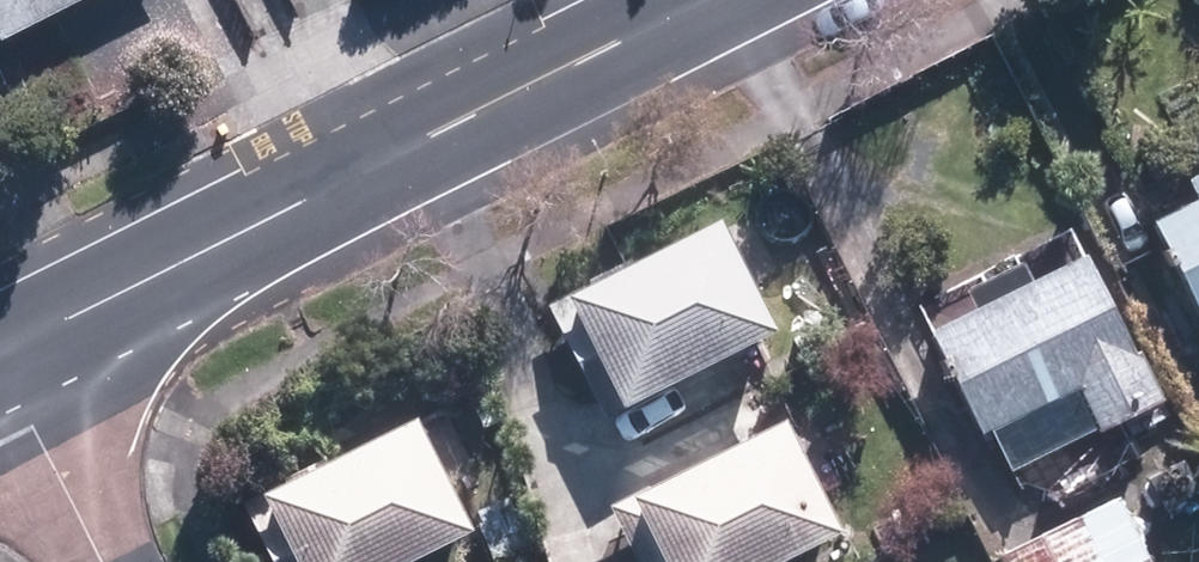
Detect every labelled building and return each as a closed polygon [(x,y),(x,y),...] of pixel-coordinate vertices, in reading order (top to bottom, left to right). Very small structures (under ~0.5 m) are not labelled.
[(5,45),(97,0),(0,0),(0,36),(5,45)] [(1150,220),(1198,321),(1198,175),(1188,180),(1197,198),(1150,220)] [(619,406),(774,329),(719,218),(566,293),(567,295),(546,305),(602,419),(621,410),(619,406)] [(1086,253),(928,331),(981,436),(990,431),(1009,469),(1094,428),(1097,433),(1164,400),(1140,352),(1136,354),(1086,253)] [(469,529),(414,417),(261,492),(262,495),(241,505),(269,561),(402,561),(469,529)] [(838,532),(783,421),(630,496),(631,498),(610,508),(636,561),(778,561),(838,532)] [(995,556),(998,561),(1148,561),(1118,499),(995,556)]
